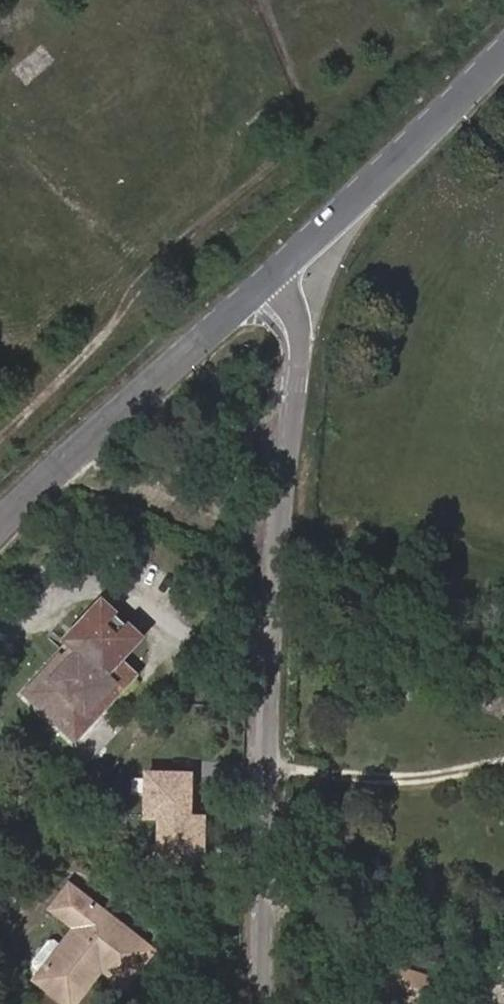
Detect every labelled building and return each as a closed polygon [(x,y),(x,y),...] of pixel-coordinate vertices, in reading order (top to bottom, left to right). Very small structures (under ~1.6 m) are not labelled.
[(61,668),(31,701),(73,740),(131,677),(115,663),(136,640),(98,605),(63,643),(67,647),(54,661),(61,668)] [(24,695),(31,701),(61,668),(54,661),(24,695)] [(186,767),(136,766),(136,818),(150,818),(150,849),(200,849),(200,810),(185,810),(186,767)] [(148,952),(67,888),(49,911),(73,930),(59,947),(51,940),(45,941),(29,962),(30,967),(38,974),(34,980),(62,1003),(70,1003),(91,979),(87,976),(95,966),(99,969),(121,986),(148,952)] [(91,979),(99,969),(95,966),(87,976),(91,979)] [(398,999),(407,973),(388,967),(379,993),(398,999)] [(407,973),(398,999),(414,1003),(420,1003),(428,980),(407,973)]
